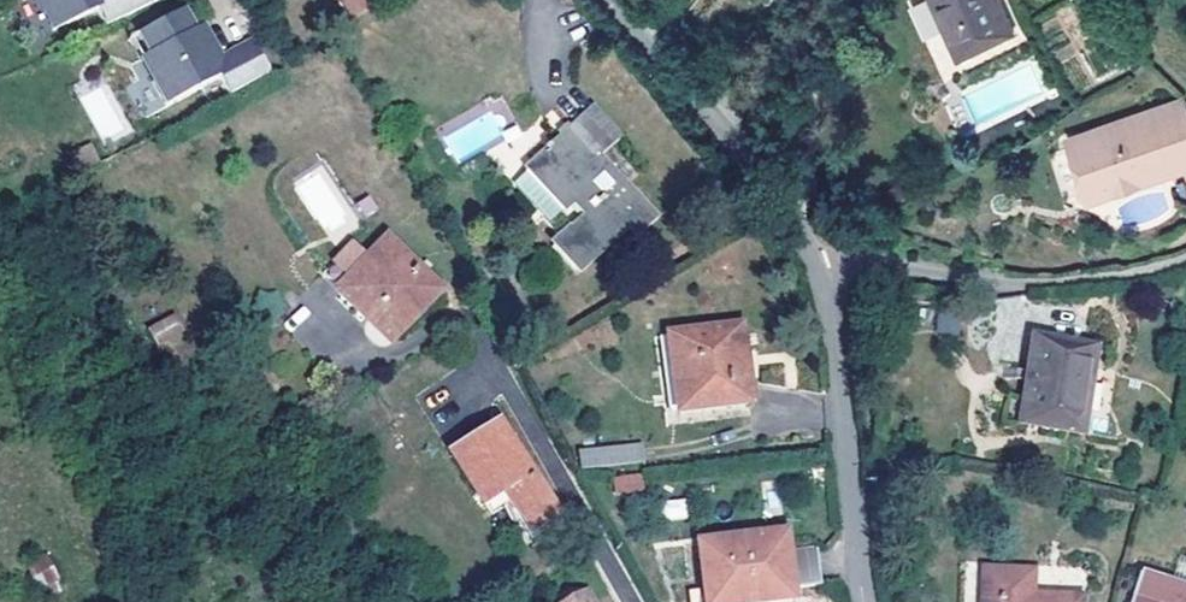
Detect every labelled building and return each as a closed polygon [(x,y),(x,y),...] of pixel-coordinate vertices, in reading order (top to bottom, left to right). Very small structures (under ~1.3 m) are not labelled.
[(157,0),(38,0),(53,30),(98,7),(107,25),(157,0)] [(348,17),(371,9),(367,0),(342,0),(348,17)] [(998,39),(1003,49),(1020,42),(1000,0),(934,0),(960,56),(998,39)] [(230,95),(270,73),(253,40),(221,57),(216,49),(204,45),(196,30),(184,9),(139,34),(151,55),(146,57),(158,79),(153,82),(166,106),(220,77),(230,95)] [(204,45),(216,49),(204,26),(196,30),(204,45)] [(109,81),(80,91),(99,142),(127,131),(109,81)] [(1135,166),(1137,171),(1174,162),(1175,168),(1185,166),(1185,104),(1185,99),(1068,126),(1082,189),(1108,184),(1106,173),(1135,166)] [(622,136),(594,109),(528,169),(565,210),(574,204),(585,216),(554,244),(581,272),(628,229),(635,238),(656,221),(599,158),(622,136)] [(1137,171),(1135,166),(1106,173),(1108,184),(1175,168),(1174,162),(1137,171)] [(320,273),(326,279),(370,319),(378,310),(398,329),(436,290),(386,242),(371,258),(362,249),(352,240),(320,273)] [(175,310),(147,326),(159,348),(187,332),(175,310)] [(940,318),(939,336),(954,336),(956,319),(940,318)] [(666,336),(676,413),(752,404),(743,327),(666,336)] [(1031,337),(1021,397),(1028,399),(1023,427),(1078,436),(1093,348),(1031,337)] [(1017,426),(1023,427),(1028,399),(1021,397),(1017,426)] [(498,422),(450,452),(483,504),(506,489),(516,504),(534,530),(558,513),(498,422)] [(579,454),(581,471),(643,464),(641,448),(579,454)] [(639,476),(615,479),(617,498),(641,495),(639,476)] [(506,489),(483,504),(493,518),(516,504),(506,489)] [(704,601),(778,601),(794,600),(793,588),(821,584),(816,548),(788,552),(785,534),(697,544),(703,592),(704,601)] [(47,556),(30,566),(42,588),(59,578),(47,556)] [(1169,586),(1185,591),(1185,562),(1176,559),(1169,586)] [(980,601),(1080,601),(1080,596),(1030,594),(1031,569),(981,569),(980,601)] [(1169,586),(1139,577),(1131,601),(1185,601),(1185,591),(1169,586)] [(582,589),(560,601),(589,601),(582,589)] [(703,592),(688,594),(689,601),(704,601),(703,592)]
